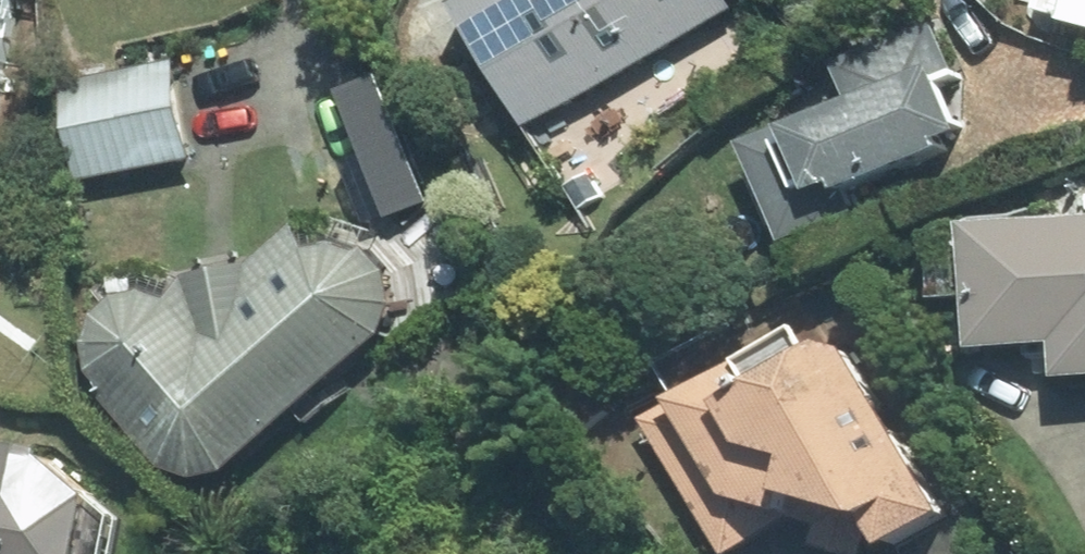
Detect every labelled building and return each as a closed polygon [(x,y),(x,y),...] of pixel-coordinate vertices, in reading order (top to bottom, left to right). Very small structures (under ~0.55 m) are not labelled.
[(538,123),(736,5),(733,0),(473,0),(467,4),(538,123)] [(984,124),(943,19),(837,61),(855,97),(750,138),(789,238),(853,213),(840,181),(984,124)] [(178,56),(64,78),(84,179),(198,157),(178,56)] [(967,215),(979,345),(1064,336),(1065,372),(1084,371),(1084,207),(967,215)] [(67,344),(196,491),(401,314),(370,279),(389,263),(351,220),(333,236),(311,211),(231,280),(211,257),(165,297),(146,276),(67,344)] [(795,331),(641,414),(727,552),(794,515),(893,550),(959,513),(856,342),(795,331)] [(100,497),(82,494),(85,478),(52,472),(56,446),(8,438),(4,464),(0,464),(0,553),(91,553),(100,497)]
